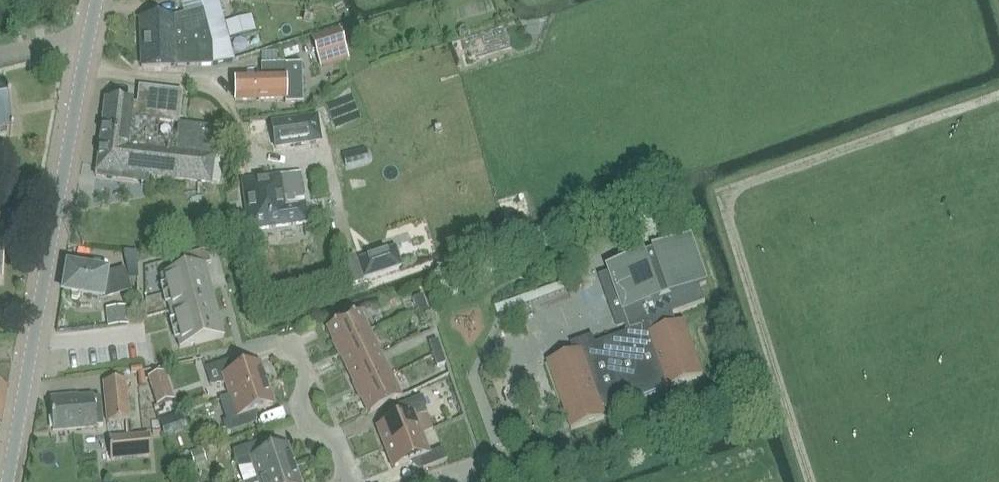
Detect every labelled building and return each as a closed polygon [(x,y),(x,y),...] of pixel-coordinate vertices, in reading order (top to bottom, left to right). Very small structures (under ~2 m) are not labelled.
[(189,5),(188,0),(169,0),(172,9),(189,5)] [(224,65),(224,64),(233,61),(228,39),(255,32),(251,16),(224,24),(219,5),(174,17),(138,18),(140,68),(224,65)] [(311,39),(320,70),(349,61),(339,30),(311,39)] [(302,62),(284,63),(261,64),(261,76),(233,77),(234,102),(285,100),(285,104),(303,103),(302,62)] [(214,129),(178,125),(182,93),(139,88),(137,105),(132,104),(106,100),(105,100),(96,177),(122,180),(147,183),(148,177),(207,184),(215,185),(220,149),(212,148),(214,129)] [(12,137),(3,89),(0,89),(0,139),(12,137)] [(275,127),(280,152),(311,145),(306,121),(275,127)] [(247,232),(308,224),(301,173),(240,181),(247,232)] [(548,363),(563,406),(572,429),(570,429),(571,430),(605,418),(603,412),(703,376),(703,375),(701,376),(683,324),(684,323),(684,322),(676,325),(673,315),(705,303),(700,287),(706,285),(691,241),(608,270),(610,274),(598,278),(614,321),(621,319),(626,334),(595,345),(593,337),(570,345),(573,353),(547,363),(547,364),(548,363)] [(395,248),(357,261),(363,280),(401,267),(395,248)] [(165,294),(210,282),(205,264),(211,263),(207,250),(177,258),(180,271),(160,276),(165,294)] [(62,294),(63,294),(103,300),(131,290),(125,270),(110,274),(107,274),(67,266),(67,267),(62,294)] [(169,313),(214,301),(210,282),(165,294),(169,313)] [(417,312),(425,309),(421,297),(412,300),(417,312)] [(174,331),(219,319),(214,301),(169,313),(174,331)] [(99,308),(99,320),(115,320),(115,308),(99,308)] [(425,309),(417,312),(421,324),(429,321),(425,309)] [(336,351),(370,335),(359,313),(325,330),(336,351)] [(219,319),(174,331),(179,349),(224,337),(219,319)] [(346,372),(380,355),(370,335),(336,351),(346,372)] [(432,356),(440,353),(436,341),(428,344),(432,356)] [(440,353),(432,356),(436,368),(444,365),(440,353)] [(356,393),(390,376),(380,355),(346,372),(356,393)] [(228,398),(266,385),(259,364),(232,373),(229,361),(204,370),(210,387),(223,385),(228,398)] [(147,379),(157,407),(174,401),(164,373),(147,379)] [(390,376),(356,393),(367,414),(400,398),(390,376)] [(126,382),(103,383),(106,423),(140,421),(137,396),(128,397),(126,382)] [(266,385),(228,398),(235,418),(222,423),(226,435),(250,427),(247,415),(273,406),(266,385)] [(383,449),(421,434),(413,414),(426,409),(421,397),(397,407),(401,418),(375,428),(383,449)] [(78,399),(50,401),(52,433),(96,430),(94,401),(78,402),(78,399)] [(152,416),(155,426),(171,421),(168,411),(152,416)] [(421,434),(383,449),(391,470),(417,460),(422,471),(446,461),(442,450),(428,455),(421,434)] [(147,435),(108,438),(109,461),(149,458),(147,435)] [(256,480),(294,468),(287,446),(260,455),(257,444),(232,452),(238,469),(251,468),(256,480)] [(256,480),(251,481),(299,481),(294,468),(256,480)]
